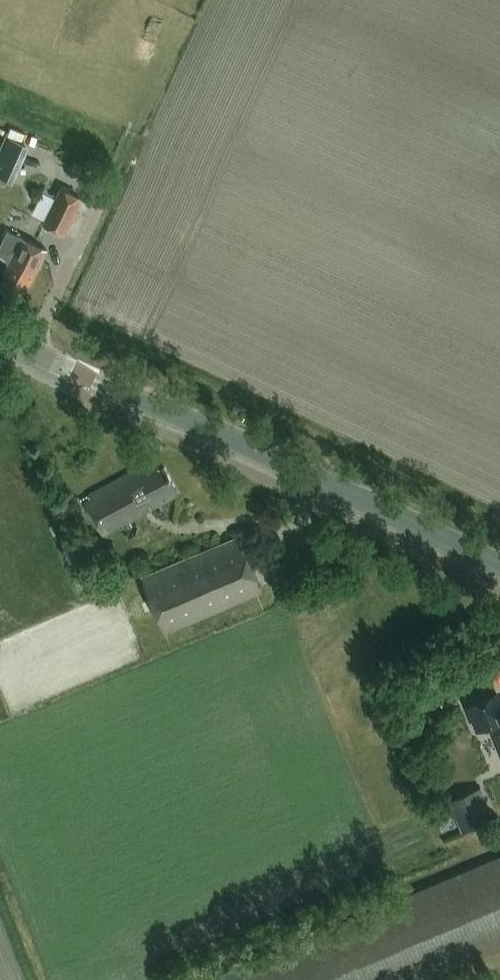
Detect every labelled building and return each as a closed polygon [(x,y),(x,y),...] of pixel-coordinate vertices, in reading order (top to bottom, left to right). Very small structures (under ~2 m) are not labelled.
[(33,167),(23,163),(14,182),(24,186),(33,167)] [(82,168),(75,165),(71,172),(78,175),(82,168)] [(63,235),(81,199),(59,189),(41,225),(63,235)] [(22,237),(8,231),(0,248),(0,258),(9,262),(5,272),(7,273),(0,286),(0,289),(20,298),(27,284),(29,284),(45,250),(21,238),(22,237)] [(102,536),(178,494),(164,468),(158,471),(153,461),(86,497),(88,500),(89,511),(102,536)] [(261,592),(238,537),(141,578),(164,633),(261,592)] [(495,693),(466,705),(476,730),(491,724),(499,747),(499,706),(495,693)] [(481,787),(449,800),(462,832),(494,818),(481,787)] [(216,974),(218,979),(415,979),(499,945),(499,857),(216,974)]
